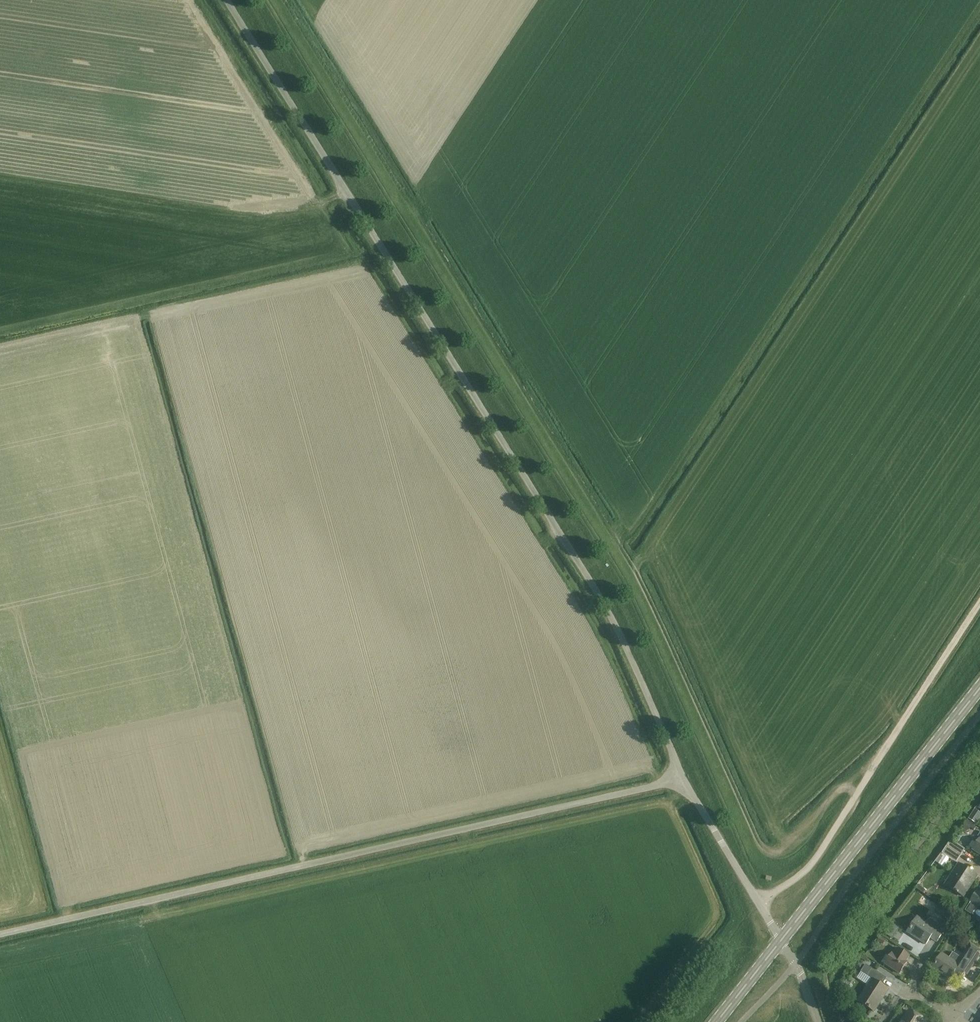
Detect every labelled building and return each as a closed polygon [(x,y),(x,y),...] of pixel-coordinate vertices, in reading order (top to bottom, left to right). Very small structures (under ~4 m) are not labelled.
[(979,815),(972,822),(979,829),(979,816),(979,815)] [(979,838),(972,850),(979,855),(979,839),(979,838)] [(956,864),(961,856),(965,850),(951,840),(941,854),(956,864)] [(945,885),(954,891),(962,897),(969,888),(967,887),(975,875),(976,876),(958,864),(945,885)] [(918,885),(915,888),(923,893),(926,890),(918,885)] [(970,903),(977,908),(978,905),(979,906),(979,894),(977,892),(970,903)] [(948,918),(952,910),(944,906),(940,914),(948,918)] [(936,942),(942,934),(944,931),(937,926),(937,924),(930,920),(927,920),(925,923),(916,917),(906,932),(924,945),(929,937),(936,942)] [(891,923),(883,933),(892,939),(899,929),(891,923)] [(932,967),(949,979),(953,974),(959,978),(967,967),(970,969),(979,954),(979,951),(971,945),(962,959),(953,953),(949,959),(941,953),(932,967)] [(881,962),(883,963),(898,973),(906,962),(905,961),(908,956),(895,947),(889,957),(886,955),(881,962)] [(916,947),(908,952),(912,958),(920,953),(916,947)] [(865,965),(860,973),(872,981),(858,1002),(874,1013),(883,998),(881,997),(886,989),(881,985),(886,978),(865,965)] [(924,1021),(909,1012),(902,1021),(924,1021)]
